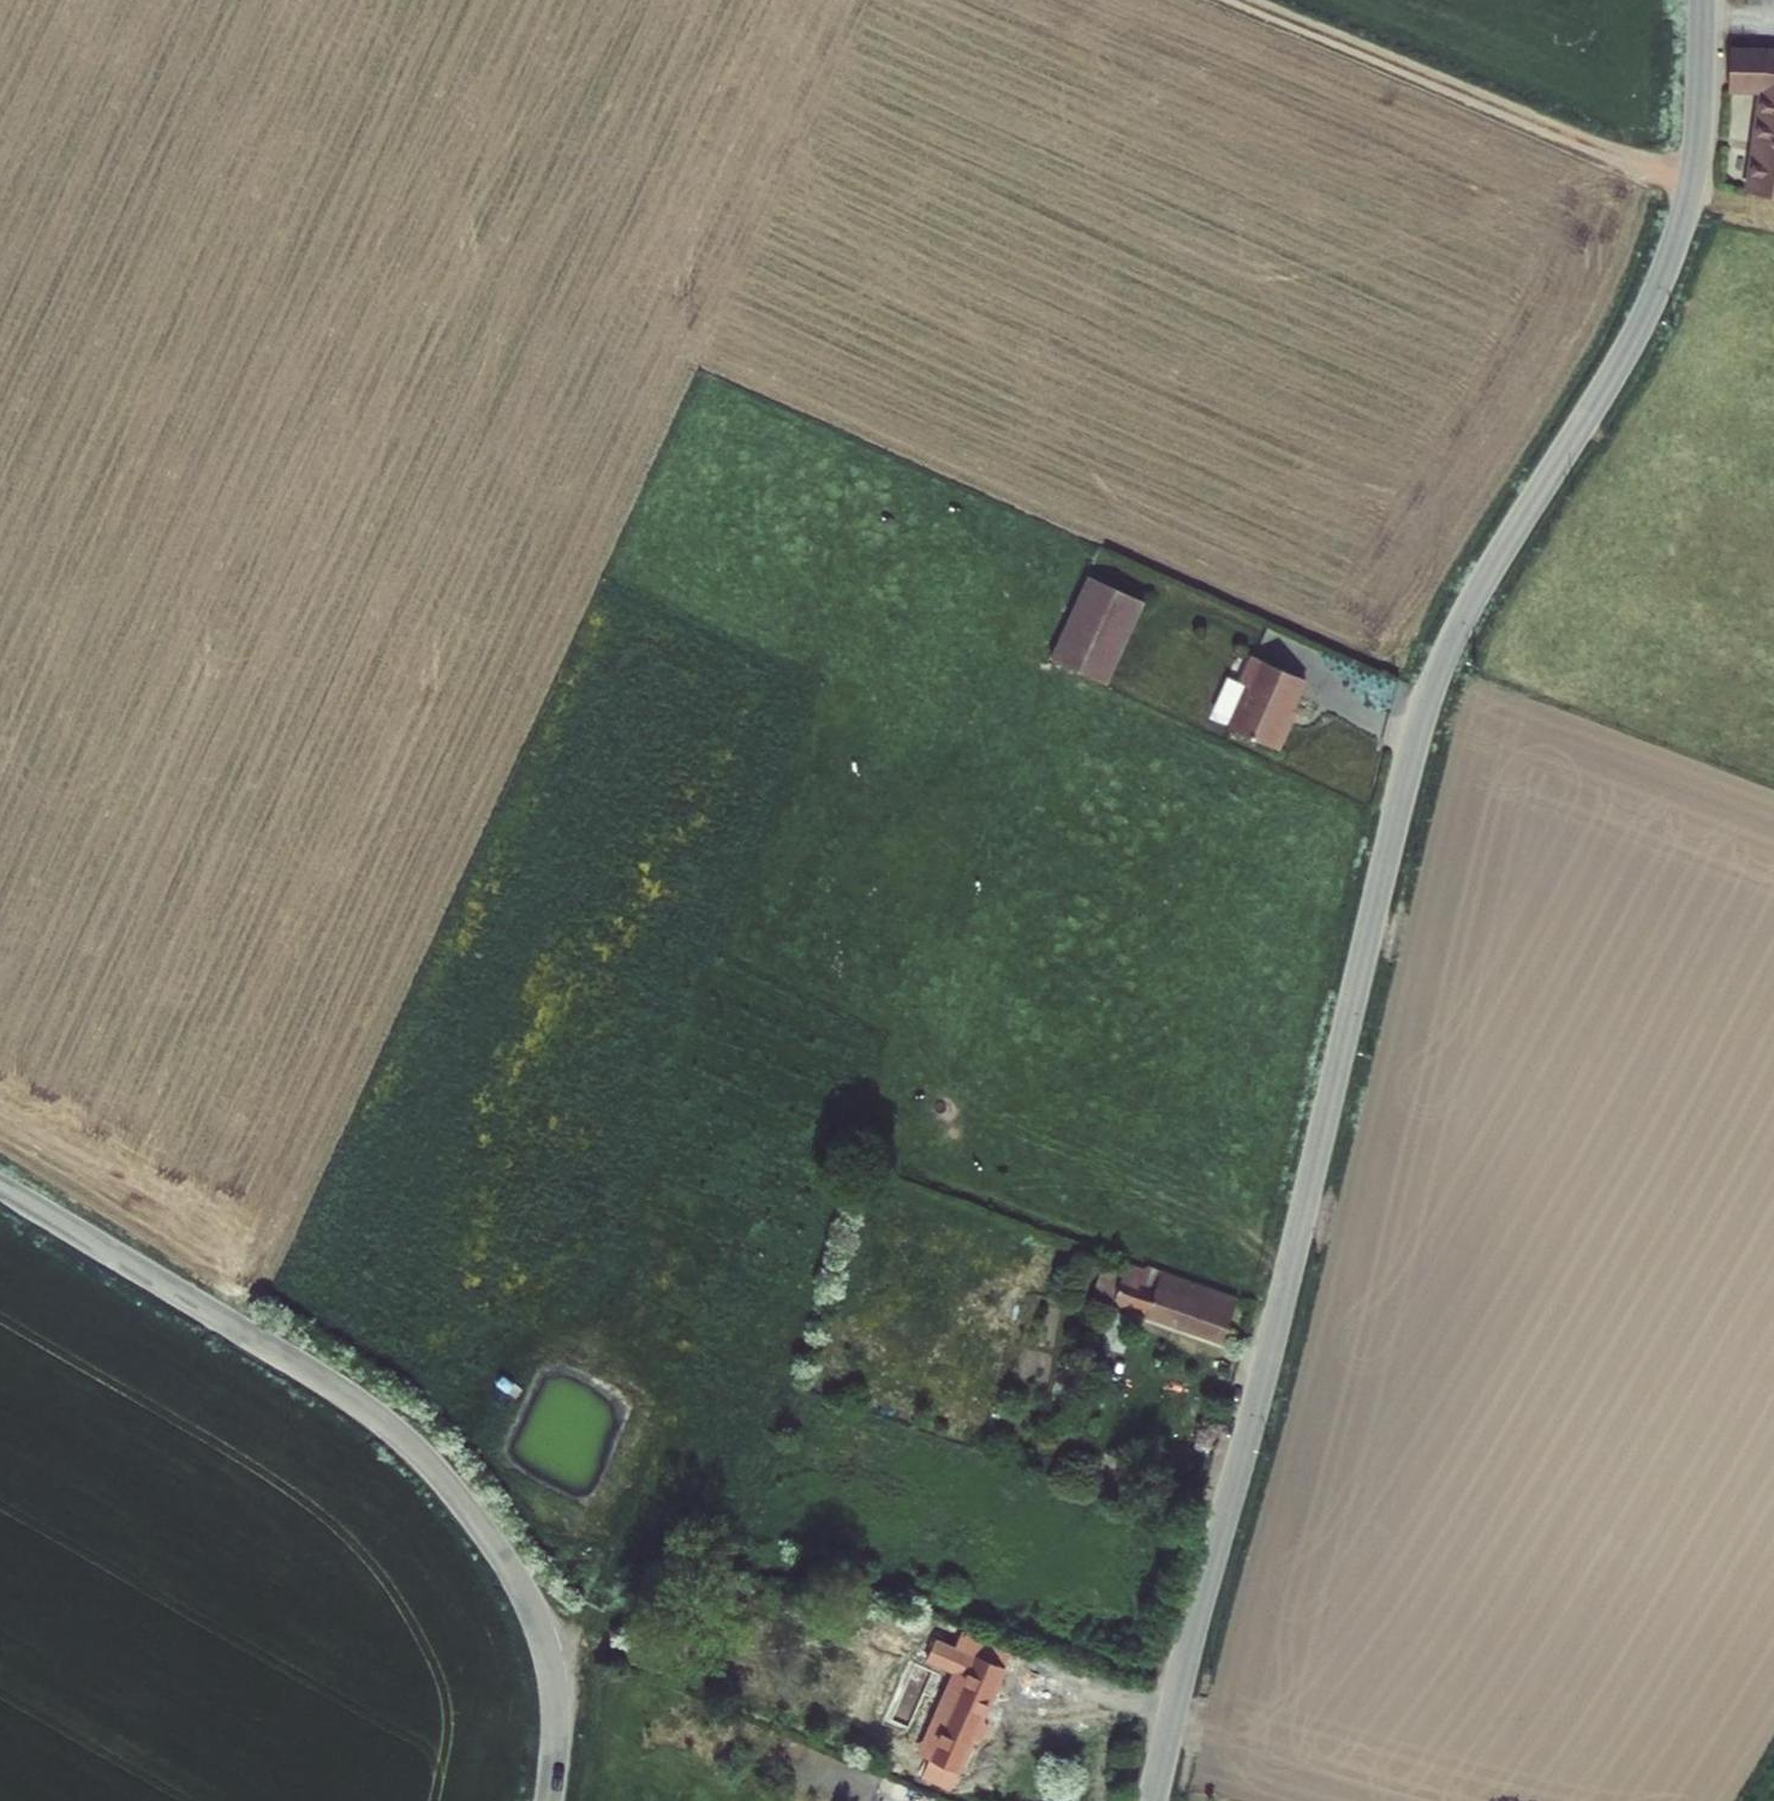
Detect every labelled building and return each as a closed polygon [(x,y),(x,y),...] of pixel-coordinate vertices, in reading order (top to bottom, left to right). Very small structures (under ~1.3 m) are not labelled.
[(1735,26),(1732,66),(1761,70),(1749,123),(1754,124),(1745,171),(1773,177),(1773,33),(1735,26)] [(1150,608),(1095,583),(1057,667),(1112,692),(1150,608)] [(1312,684),(1259,660),(1247,688),(1235,682),(1219,718),(1222,726),(1284,754),(1296,728),(1293,727),(1312,684)] [(1131,1250),(1115,1294),(1258,1346),(1267,1300),(1131,1250)] [(1007,1640),(993,1635),(963,1711),(973,1715),(949,1773),(975,1784),(982,1766),(989,1761),(1028,1665),(1001,1654),(1007,1640)]
